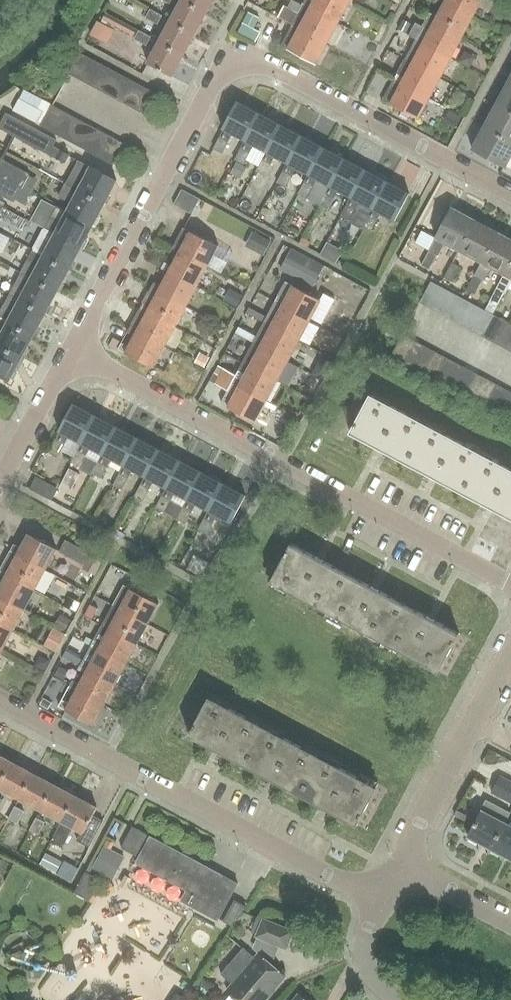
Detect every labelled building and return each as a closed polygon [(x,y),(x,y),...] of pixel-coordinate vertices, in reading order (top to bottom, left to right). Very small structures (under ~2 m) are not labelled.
[(182,0),(181,0),(159,0),(177,9),(182,0)] [(196,35),(207,14),(182,0),(177,9),(171,22),(196,35)] [(182,0),(207,14),(215,0),(182,0)] [(349,5),(340,0),(306,0),(303,5),(338,24),(349,5)] [(439,0),(446,4),(473,18),(482,0),(439,0)] [(338,24),(303,5),(298,2),(293,11),(285,7),(279,17),(293,25),(293,26),(300,29),(328,44),(338,24)] [(462,39),(473,18),(446,4),(439,18),(431,14),(428,20),(462,39)] [(162,16),(151,10),(146,19),(157,25),(162,16)] [(249,13),(243,24),(254,29),(260,18),(249,13)] [(153,38),(108,14),(103,23),(148,46),(153,38)] [(403,20),(398,30),(399,31),(408,35),(413,26),(404,21),(403,20)] [(451,59),(462,39),(428,20),(424,27),(417,23),(410,37),(417,40),(418,41),(424,44),(451,59)] [(171,22),(159,43),(185,56),(196,35),(171,22)] [(317,65),(328,44),(300,29),(293,26),(282,46),(289,50),(289,51),(317,65)] [(451,59),(424,44),(418,41),(417,40),(406,60),(414,64),(441,79),(451,59)] [(159,43),(148,64),(173,78),(185,56),(159,43)] [(69,75),(79,81),(91,59),(80,54),(69,75)] [(79,81),(90,86),(101,65),(91,59),(79,81)] [(430,99),(441,79),(414,64),(406,60),(398,74),(395,80),(403,84),(430,99)] [(90,86),(100,92),(112,71),(101,65),(90,86)] [(100,92),(111,97),(122,76),(112,71),(100,92)] [(111,97),(121,103),(132,82),(122,76),(111,97)] [(419,120),(430,99),(403,84),(395,80),(384,100),(392,104),(392,106),(419,120)] [(121,103),(131,108),(143,87),(132,82),(121,103)] [(509,82),(497,104),(510,112),(510,83),(509,82)] [(131,108),(142,114),(153,93),(143,87),(131,108)] [(24,90),(19,99),(44,111),(38,124),(42,126),(52,106),(54,104),(24,90)] [(38,124),(44,111),(19,99),(13,111),(38,124)] [(497,104),(484,127),(510,141),(510,112),(497,104)] [(239,105),(225,130),(246,141),(247,141),(260,116),(239,105)] [(63,112),(52,106),(42,126),(41,128),(51,133),(63,112)] [(448,111),(443,122),(455,128),(461,118),(448,111)] [(73,117),(63,112),(51,133),(62,139),(73,117)] [(7,113),(0,126),(0,127),(67,162),(70,155),(54,147),(58,140),(7,113)] [(246,141),(235,161),(244,166),(255,145),(267,152),(280,127),(260,116),(247,141),(246,141)] [(84,123),(73,117),(62,139),(72,144),(84,123)] [(94,128),(84,123),(72,144),(83,150),(94,128)] [(267,152),(263,159),(272,164),(275,156),(289,164),(303,139),(280,127),(267,152)] [(510,160),(510,141),(484,127),(472,150),(506,169),(510,160)] [(105,134),(94,128),(83,150),(93,156),(105,134)] [(115,139),(105,134),(93,156),(104,161),(115,139)] [(230,141),(221,136),(214,148),(223,153),(230,141)] [(125,145),(115,139),(104,161),(114,166),(125,145)] [(303,139),(289,164),(311,175),(324,150),(303,139)] [(324,150),(311,175),(331,186),(332,186),(345,161),(324,150)] [(259,166),(256,171),(265,176),(272,164),(263,159),(259,166)] [(29,194),(36,181),(28,177),(28,176),(0,161),(0,179),(29,194)] [(331,186),(320,206),(328,211),(339,190),(352,197),(353,198),(366,173),(345,161),(332,186),(331,186)] [(68,186),(104,205),(117,182),(92,168),(91,169),(81,163),(68,186)] [(284,170),(278,182),(287,187),(294,175),(284,170)] [(352,197),(341,217),(350,222),(361,202),(373,208),(374,209),(388,184),(366,173),(353,198),(352,197)] [(0,179),(0,197),(13,204),(15,202),(23,206),(29,194),(0,179)] [(305,181),(299,194),(308,199),(315,186),(305,181)] [(373,208),(362,229),(371,234),(377,222),(378,223),(383,213),(396,220),(409,195),(388,184),(374,209),(373,208)] [(104,205),(68,186),(67,186),(66,185),(59,198),(72,205),(67,214),(93,227),(104,205)] [(182,190),(175,205),(192,214),(199,199),(182,190)] [(435,206),(427,222),(440,229),(447,217),(449,213),(435,206)] [(460,251),(476,221),(452,208),(449,213),(447,217),(435,238),(429,251),(438,255),(438,256),(445,244),(460,251)] [(93,227),(67,214),(57,209),(45,230),(81,249),(93,227)] [(476,276),(499,233),(476,221),(460,251),(482,263),(475,275),(476,276)] [(208,269),(220,247),(185,229),(173,250),(181,254),(208,269)] [(69,271),(81,249),(45,230),(33,252),(69,271)] [(421,231),(415,243),(429,251),(435,238),(421,231)] [(510,265),(510,240),(499,233),(476,276),(467,291),(475,295),(483,281),(485,281),(492,269),(505,276),(510,265)] [(262,236),(255,251),(264,256),(272,241),(262,236)] [(429,270),(438,255),(429,251),(421,266),(429,270)] [(58,293),(69,271),(33,252),(22,274),(58,293)] [(197,289),(208,269),(181,254),(173,268),(166,264),(163,270),(170,274),(197,289)] [(322,273),(289,256),(282,269),(315,286),(322,273)] [(453,283),(461,268),(453,264),(445,279),(453,283)] [(505,276),(499,288),(506,292),(507,292),(510,285),(510,265),(505,276)] [(46,315),(58,293),(22,274),(10,296),(46,315)] [(187,309),(197,289),(170,274),(162,289),(155,285),(152,290),(159,294),(187,309)] [(442,288),(431,282),(420,304),(431,309),(442,288)] [(322,302),(294,287),(286,283),(275,304),(311,323),(322,302)] [(453,293),(442,288),(431,309),(441,315),(453,293)] [(498,307),(506,292),(499,288),(490,303),(498,307)] [(176,329),(187,309),(159,294),(152,290),(141,310),(176,329)] [(232,290),(226,301),(237,307),(243,295),(232,290)] [(463,299),(453,293),(441,315),(451,320),(463,299)] [(10,296),(0,315),(0,319),(34,337),(46,315),(10,296)] [(474,305),(463,299),(451,320),(463,326),(474,305)] [(300,343),(311,323),(275,304),(268,318),(265,324),(300,343)] [(485,310),(474,305),(463,326),(473,332),(485,310)] [(249,307),(245,314),(246,315),(265,324),(268,318),(250,308),(249,307)] [(165,350),(176,329),(141,310),(130,331),(138,335),(165,350)] [(495,316),(485,310),(473,332),(484,337),(495,316)] [(505,321),(495,316),(484,337),(494,343),(505,321)] [(34,337),(0,319),(0,347),(23,359),(34,337)] [(505,321),(494,343),(505,349),(510,337),(510,324),(505,321)] [(290,363),(300,343),(265,324),(259,336),(257,339),(254,344),(262,348),(290,363)] [(239,326),(235,334),(236,335),(254,344),(257,339),(259,336),(240,327),(239,326)] [(130,349),(123,345),(120,350),(128,354),(127,355),(155,370),(165,350),(138,335),(136,338),(130,349)] [(414,341),(403,335),(392,357),(402,362),(414,341)] [(425,347),(414,341),(402,362),(413,368),(425,347)] [(279,383),(290,363),(262,348),(254,344),(247,358),(235,351),(231,358),(244,364),(251,368),(279,383)] [(23,359),(0,347),(0,377),(10,382),(23,359)] [(435,352),(425,347),(413,368),(423,374),(435,352)] [(445,358),(435,352),(423,374),(434,379),(445,358)] [(200,353),(195,363),(205,368),(210,358),(200,353)] [(456,363),(445,358),(434,379),(445,385),(456,363)] [(467,369),(456,363),(445,385),(455,390),(467,369)] [(269,404),(279,383),(251,368),(244,364),(237,376),(222,370),(217,367),(214,375),(218,377),(241,389),(269,404)] [(477,374),(467,369),(455,390),(465,396),(477,374)] [(488,380),(477,374),(465,396),(476,402),(488,380)] [(258,424),(269,404),(241,389),(218,377),(215,385),(236,396),(232,402),(225,398),(221,404),(258,424)] [(498,386),(488,380),(476,402),(486,407),(498,386)] [(509,391),(498,386),(486,407),(497,413),(509,391)] [(509,391),(497,413),(507,418),(510,411),(510,393),(509,391)] [(408,464),(428,426),(372,396),(351,434),(408,464)] [(61,431),(50,452),(58,456),(69,435),(82,442),(96,418),(74,406),(61,431)] [(96,418),(82,442),(104,454),(117,429),(96,418)] [(463,493),(484,455),(428,426),(408,464),(463,493)] [(117,429),(104,454),(125,465),(138,440),(117,429)] [(138,440),(125,465),(147,476),(160,452),(138,440)] [(78,451),(72,463),(80,468),(87,456),(78,451)] [(168,488),(181,463),(160,452),(147,476),(157,482),(168,488)] [(484,455),(463,493),(510,518),(510,469),(484,455)] [(100,462),(93,474),(102,479),(109,467),(100,462)] [(181,463),(168,488),(189,499),(202,474),(181,463)] [(120,473),(114,486),(123,490),(129,478),(120,473)] [(202,474),(189,499),(211,510),(224,486),(202,474)] [(42,475),(35,485),(56,498),(62,487),(42,475)] [(136,497),(144,501),(151,489),(142,485),(136,497)] [(224,486),(211,510),(232,522),(245,497),(224,486)] [(172,500),(163,496),(156,508),(165,513),(172,500)] [(184,507),(177,519),(186,523),(192,512),(184,507)] [(205,518),(198,530),(207,535),(214,523),(205,518)] [(47,570),(57,549),(30,534),(22,549),(15,545),(11,551),(47,570)] [(92,554),(67,541),(62,551),(86,564),(90,557),(92,554)] [(329,612),(349,574),(292,544),(272,582),(329,612)] [(36,590),(47,570),(11,551),(1,571),(8,575),(36,590)] [(85,566),(84,568),(95,575),(102,563),(90,557),(86,564),(85,566)] [(36,590),(8,575),(1,571),(0,572),(0,597),(25,610),(36,590)] [(329,612),(357,627),(384,642),(404,604),(349,574),(329,612)] [(160,604),(132,589),(132,590),(125,587),(115,606),(122,610),(149,624),(160,604)] [(25,610),(0,597),(0,623),(14,631),(25,610)] [(70,598),(66,606),(76,611),(80,603),(70,598)] [(384,642),(412,656),(441,672),(461,634),(404,604),(384,642)] [(91,605),(85,615),(93,619),(98,609),(91,605)] [(138,644),(149,624),(122,610),(115,606),(107,620),(104,625),(111,629),(138,644)] [(61,614),(55,626),(58,628),(65,631),(72,620),(61,614)] [(14,631),(0,623),(0,649),(4,651),(14,631)] [(127,664),(138,644),(111,629),(104,625),(96,639),(93,646),(127,664)] [(54,628),(44,646),(57,652),(66,634),(54,628)] [(116,685),(127,664),(93,646),(82,666),(89,670),(116,685)] [(40,658),(36,665),(45,670),(49,661),(43,657),(40,658)] [(60,667),(56,675),(64,679),(68,672),(60,667)] [(106,705),(116,685),(89,670),(81,684),(74,680),(71,687),(106,705)] [(95,726),(106,705),(71,687),(69,691),(76,695),(71,705),(63,701),(61,706),(68,710),(67,711),(95,726)] [(190,736),(218,751),(247,766),(267,728),(210,698),(190,736)] [(44,699),(40,704),(49,709),(52,703),(44,699)] [(302,796),(323,758),(267,728),(247,766),(302,796)] [(13,763),(0,755),(0,788),(13,763)] [(302,796),(330,811),(359,827),(379,789),(323,758),(302,796)] [(21,799),(35,774),(13,763),(0,788),(21,799)] [(35,774),(21,799),(42,811),(56,785),(35,774)] [(500,778),(491,794),(510,804),(510,784),(500,778)] [(56,785),(42,811),(63,822),(77,797),(56,785)] [(92,848),(105,822),(95,816),(99,808),(77,797),(63,822),(53,841),(65,847),(75,828),(84,833),(79,841),(92,848)] [(492,849),(505,825),(510,814),(487,802),(468,837),(492,849)] [(18,822),(23,813),(16,809),(10,818),(18,822)] [(40,834),(45,825),(37,820),(32,830),(40,834)] [(505,825),(492,849),(510,859),(510,828),(505,825)] [(121,848),(141,858),(138,864),(189,891),(183,902),(220,922),(240,885),(152,838),(133,827),(121,848)] [(104,846),(92,869),(114,880),(125,857),(104,846)] [(46,853),(40,864),(56,873),(62,862),(46,853)] [(63,872),(77,878),(83,865),(69,859),(63,872)] [(88,873),(77,894),(92,902),(103,881),(88,873)] [(257,918),(251,932),(257,935),(263,920),(257,918)] [(257,935),(256,937),(257,938),(260,939),(279,947),(282,948),(286,949),(293,931),(266,919),(264,919),(263,920),(257,935)] [(221,974),(234,984),(228,991),(231,993),(226,999),(265,999),(286,976),(260,954),(256,958),(244,948),(221,974)]
